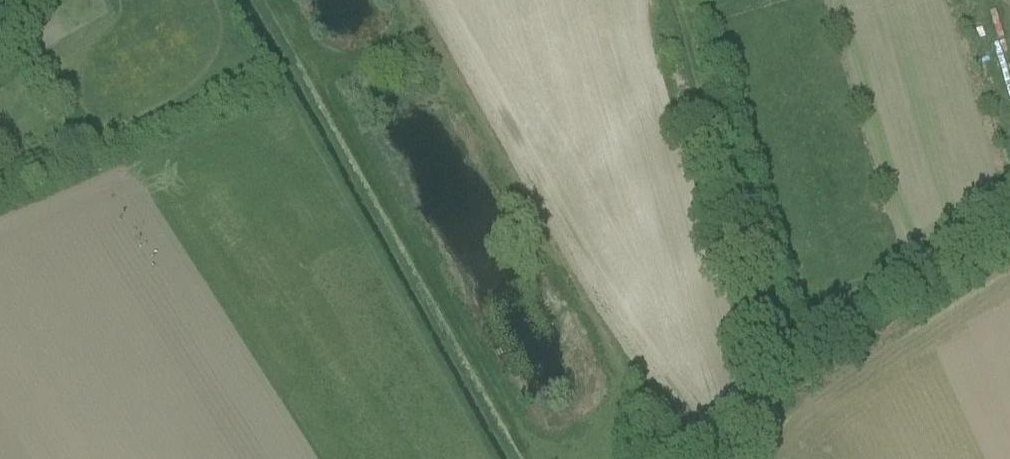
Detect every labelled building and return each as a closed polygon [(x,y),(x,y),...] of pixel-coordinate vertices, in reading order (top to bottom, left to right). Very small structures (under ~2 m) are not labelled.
[(37,105),(41,115),(50,110),(45,101),(37,105)]
